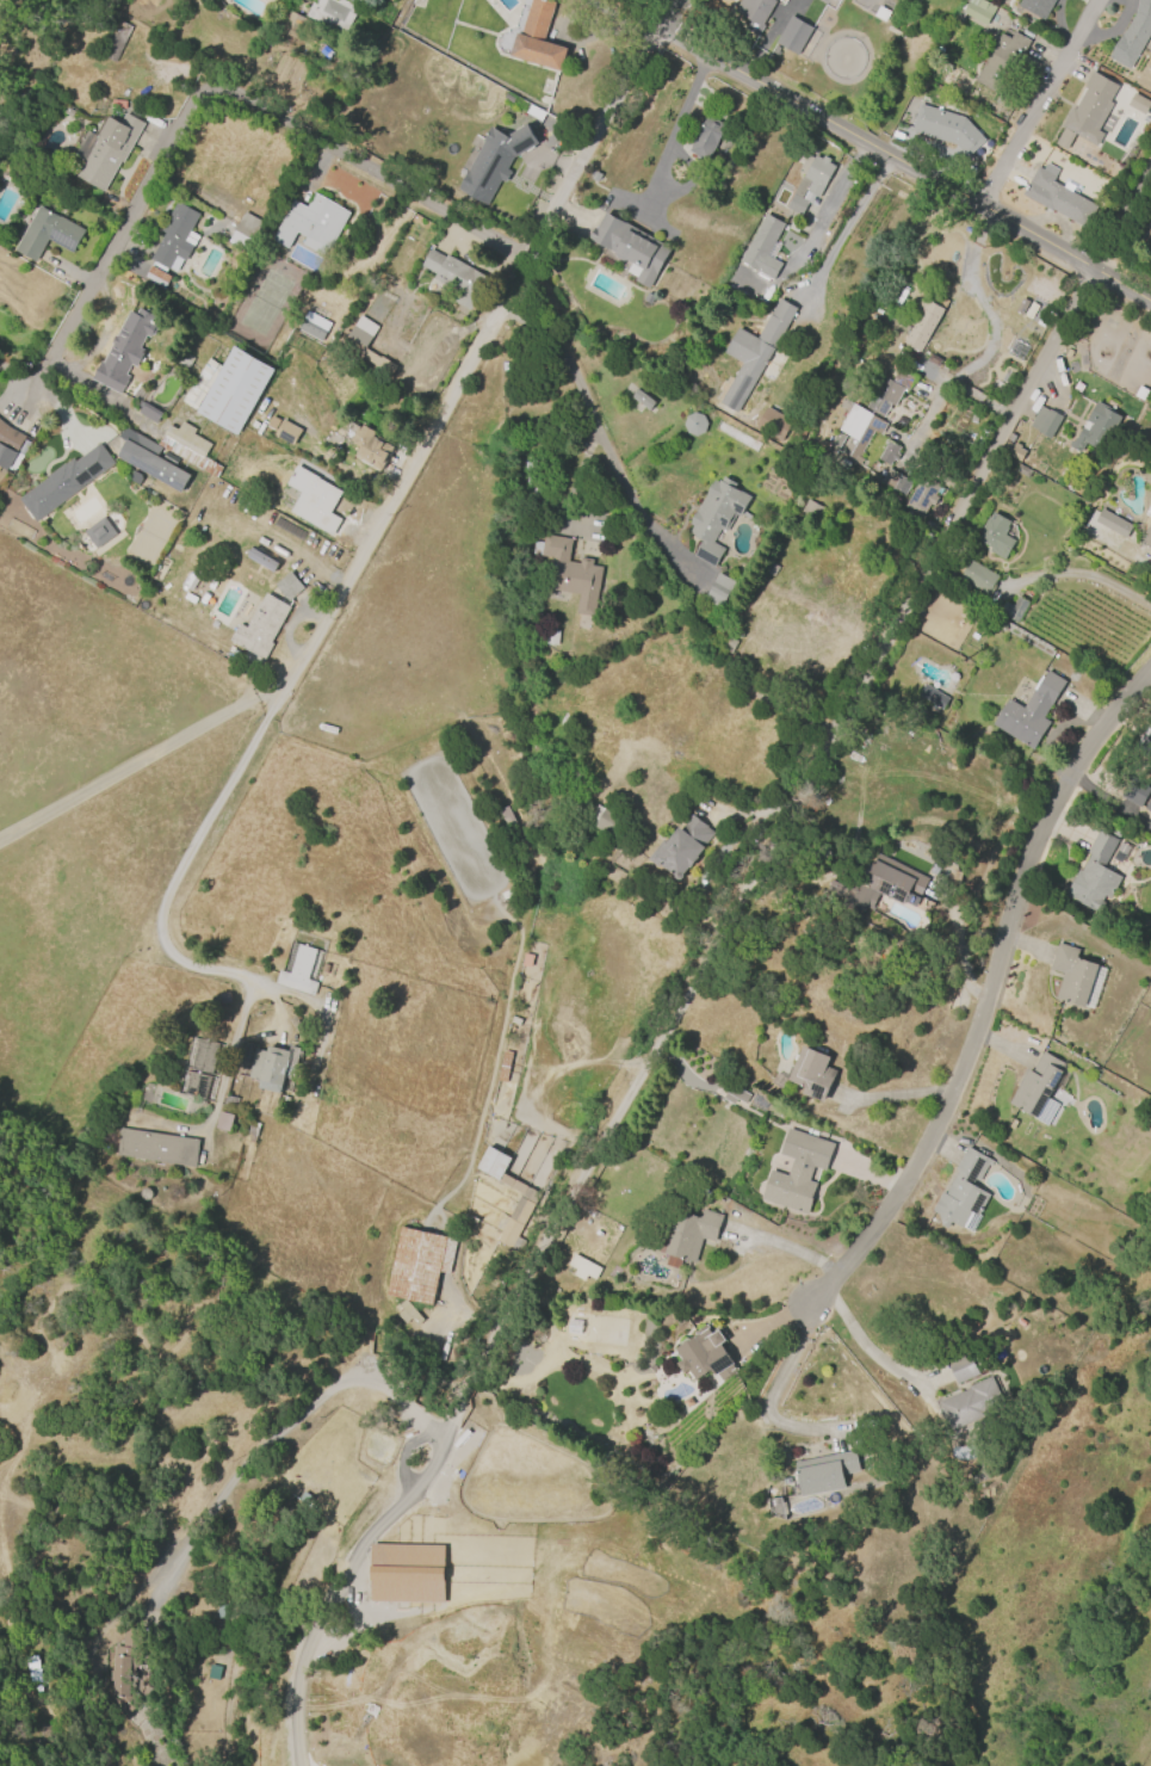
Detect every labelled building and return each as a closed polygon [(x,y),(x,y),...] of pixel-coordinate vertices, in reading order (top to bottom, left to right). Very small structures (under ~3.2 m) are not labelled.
[(315,4),(317,0),(344,0),(358,7),(345,36),(304,17),(311,2),(315,4)] [(521,35),(530,0),(551,0),(555,1),(543,42),(567,48),(561,72),(509,56),(515,33),(521,35)] [(732,13),(740,0),(776,0),(760,29),(732,13)] [(961,13),(969,0),(983,0),(996,7),(985,26),(961,13)] [(1016,6),(1020,0),(1054,0),(1042,20),(1016,6)] [(1135,12),(1138,0),(1150,0),(1150,30),(1128,68),(1109,57),(1135,12)] [(285,8),(304,19),(295,38),(274,29),(285,8)] [(812,29),(797,55),(775,43),(791,16),(812,29)] [(99,56),(117,19),(131,26),(113,63),(99,56)] [(973,81),(1001,33),(1009,39),(1013,32),(1029,42),(998,95),(973,81)] [(1118,86),(1109,101),(1113,104),(1097,130),(1103,134),(1096,147),(1075,135),(1065,150),(1054,144),(1064,128),(1062,126),(1072,109),(1075,110),(1087,89),(1083,87),(1093,72),(1118,86)] [(1126,105),(1133,93),(1150,103),(1144,115),(1126,105)] [(914,121),(919,100),(908,97),(903,119),(914,121)] [(110,107),(111,99),(125,101),(125,109),(110,107)] [(918,104),(963,118),(984,141),(966,158),(954,144),(910,131),(918,104)] [(144,123),(122,163),(119,161),(101,193),(74,178),(83,160),(73,154),(86,130),(98,136),(109,117),(119,123),(125,113),(144,123)] [(687,152),(707,116),(726,126),(706,162),(687,152)] [(489,126),(507,136),(510,134),(506,125),(519,117),(525,126),(527,125),(538,143),(513,158),(507,169),(509,172),(503,184),(501,181),(487,208),(456,190),(465,171),(459,167),(471,147),(468,146),(474,134),(483,138),(489,126)] [(835,166),(818,197),(815,196),(810,203),(807,202),(800,215),(786,206),(803,174),(797,171),(805,155),(812,158),(813,155),(821,159),(823,155),(829,159),(828,162),(835,166)] [(1084,228),(1052,210),(1051,211),(1021,194),(1036,167),(1042,171),(1046,163),(1058,171),(1052,181),(1091,203),(1093,202),(1099,204),(1084,228)] [(272,237),(293,200),(307,208),(315,192),(349,212),(328,249),(323,247),(320,254),(301,243),(305,236),(296,231),(287,247),(272,237)] [(161,231),(177,202),(199,214),(190,231),(199,236),(185,261),(181,259),(175,272),(167,267),(163,273),(171,277),(163,288),(144,278),(154,261),(150,260),(165,233),(161,231)] [(47,239),(35,261),(13,251),(38,205),(83,230),(72,253),(47,239)] [(245,212),(261,223),(247,248),(229,237),(245,212)] [(605,212),(670,249),(649,289),(635,280),(642,268),(625,260),(621,261),(615,258),(615,253),(588,239),(594,228),(595,229),(605,212)] [(738,260),(765,214),(784,223),(766,255),(781,264),(773,279),(738,260)] [(787,228),(791,221),(800,227),(797,233),(787,228)] [(420,266),(429,249),(444,258),(446,254),(488,278),(470,309),(471,310),(466,317),(456,311),(459,305),(451,300),(458,288),(446,280),(444,286),(432,279),(434,274),(420,266)] [(947,302),(918,353),(902,344),(912,323),(908,320),(918,300),(924,303),(930,292),(947,302)] [(646,294),(654,297),(649,304),(643,301),(646,294)] [(722,352),(737,327),(756,339),(779,298),(797,309),(737,412),(719,401),(741,363),(722,352)] [(1014,311),(1022,298),(1028,302),(1020,315),(1014,311)] [(119,394),(91,378),(100,362),(101,362),(111,344),(110,342),(115,334),(116,335),(129,310),(135,314),(138,308),(155,316),(153,322),(159,325),(151,338),(146,335),(140,347),(146,351),(136,368),(130,364),(124,375),(128,376),(119,394)] [(320,341),(296,329),(307,310),(329,323),(320,341)] [(342,342),(345,339),(340,335),(344,329),(348,333),(359,315),(378,327),(364,348),(379,358),(380,357),(394,365),(388,373),(358,356),(354,362),(342,354),(348,346),(342,342)] [(274,370),(237,437),(197,413),(181,401),(209,358),(222,366),(233,347),(274,370)] [(193,358),(184,372),(174,366),(184,352),(193,358)] [(840,452),(848,437),(836,430),(852,402),(864,409),(883,376),(903,389),(893,406),(890,403),(880,420),(887,424),(880,436),(873,432),(859,458),(862,459),(858,468),(852,464),(854,461),(840,452)] [(650,410),(655,401),(636,390),(631,399),(650,410)] [(1121,418),(1102,452),(1085,443),(1079,453),(1068,446),(1071,440),(1073,441),(1082,427),(1083,427),(1087,421),(1085,421),(1096,401),(1113,410),(1112,413),(1121,418)] [(154,426),(136,414),(142,405),(160,416),(154,426)] [(1062,416),(1050,439),(1036,432),(1036,431),(1028,426),(1040,405),(1062,416)] [(766,406),(791,421),(782,437),(756,422),(766,406)] [(699,412),(682,420),(690,438),(708,429),(699,412)] [(292,445),(273,434),(281,419),(301,430),(292,445)] [(7,471),(0,467),(0,420),(7,426),(25,437),(7,471)] [(215,477),(156,444),(168,425),(177,430),(181,421),(196,430),(192,434),(211,445),(204,457),(221,468),(215,477)] [(394,447),(379,473),(353,458),(359,447),(347,441),(355,427),(360,431),(363,425),(376,432),(372,437),(376,439),(377,438),(394,447)] [(180,493),(116,457),(124,440),(117,437),(125,427),(161,449),(156,456),(190,475),(180,493)] [(1019,462),(1000,451),(1009,432),(1015,436),(1011,441),(1020,446),(1019,447),(1026,451),(1019,462)] [(877,459),(885,445),(883,444),(885,439),(899,447),(896,453),(898,455),(895,461),(892,459),(889,467),(877,459)] [(35,523),(18,499),(47,477),(45,476),(63,463),(64,464),(72,458),(74,462),(99,443),(115,464),(35,523)] [(330,535),(289,512),(299,492),(285,483),(296,464),(318,477),(317,478),(341,492),(329,513),(340,518),(330,535)] [(880,482),(889,468),(911,482),(903,496),(880,482)] [(713,568),(692,555),(701,541),(687,532),(692,526),(687,524),(713,480),(718,482),(719,480),(720,481),(724,476),(735,483),(732,487),(750,498),(740,517),(736,514),(725,532),(720,530),(713,542),(725,549),(713,568)] [(903,507),(920,478),(937,488),(934,496),(936,498),(932,506),(929,505),(922,517),(903,507)] [(800,510),(807,498),(827,508),(819,520),(800,510)] [(1101,508),(1132,526),(1124,538),(1094,521),(1101,508)] [(974,539),(988,517),(989,518),(992,512),(1009,523),(1007,527),(1009,529),(1004,536),(1015,542),(1003,562),(988,552),(990,549),(974,539)] [(97,549),(83,531),(103,517),(116,533),(97,549)] [(1144,533),(1150,521),(1150,548),(1141,543),(1146,535),(1144,533)] [(602,567),(594,617),(575,613),(578,594),(545,588),(551,557),(531,554),(533,542),(543,543),(544,535),(571,539),(567,561),(578,563),(580,557),(593,560),(592,566),(602,567)] [(252,548),(278,563),(272,573),(246,557),(252,548)] [(851,556),(851,548),(832,548),(833,556),(851,556)] [(970,560),(997,576),(986,594),(959,578),(970,560)] [(287,601),(274,585),(290,572),(303,588),(287,601)] [(717,573),(734,582),(719,609),(703,599),(717,573)] [(243,625),(264,592),(290,607),(268,642),(272,644),(262,660),(236,644),(235,646),(227,641),(237,622),(243,625)] [(1027,603),(1015,624),(996,615),(1003,603),(1011,607),(1017,597),(1027,603)] [(558,630),(557,646),(545,644),(546,629),(558,630)] [(1048,722),(1032,749),(991,724),(1008,698),(1022,708),(1046,669),(1065,681),(1042,718),(1048,722)] [(937,714),(930,709),(932,705),(924,700),(921,706),(911,702),(918,687),(921,689),(923,684),(948,698),(940,711),(939,710),(937,714)] [(1132,754),(1150,724),(1150,760),(1149,764),(1132,754)] [(1150,789),(1140,808),(1118,795),(1128,774),(1150,789)] [(618,816),(608,835),(593,826),(595,820),(589,816),(595,805),(602,809),(604,808),(618,816)] [(506,828),(497,810),(506,807),(514,823),(506,828)] [(692,814),(707,826),(706,827),(713,833),(701,846),(704,848),(697,857),(698,858),(688,870),(686,867),(682,873),(682,876),(680,879),(676,879),(673,877),(673,873),(672,875),(660,865),(656,869),(645,859),(662,839),(666,841),(677,827),(680,829),(692,814)] [(1118,841),(1103,867),(1121,877),(1109,900),(1103,896),(1101,902),(1104,904),(1099,915),(1064,897),(1078,870),(1081,871),(1089,854),(1085,853),(1097,830),(1118,841)] [(879,854),(929,878),(915,907),(903,901),(902,904),(879,894),(872,909),(866,907),(861,914),(842,904),(844,900),(828,891),(833,881),(847,887),(850,878),(864,885),(879,854)] [(503,901),(500,894),(509,890),(512,896),(503,901)] [(1099,965),(1084,1008),(1056,999),(1063,975),(1048,970),(1058,943),(1078,950),(1076,958),(1099,965)] [(312,996),(274,983),(279,970),(287,974),(297,944),(316,950),(307,980),(317,983),(312,996)] [(298,1035),(289,1021),(295,1017),(305,1030),(298,1035)] [(199,1038),(219,1044),(212,1074),(191,1069),(199,1038)] [(787,1080),(803,1045),(829,1057),(825,1066),(836,1070),(823,1103),(802,1093),(804,1087),(787,1080)] [(249,1079),(255,1050),(265,1052),(266,1046),(289,1051),(290,1046),(301,1049),(297,1066),(286,1063),(279,1094),(256,1089),(258,1081),(249,1079)] [(512,1052),(506,1082),(496,1081),(502,1051),(512,1052)] [(1008,1104),(1028,1070),(1032,1073),(1044,1052),(1064,1064),(1060,1070),(1063,1072),(1047,1098),(1059,1105),(1047,1126),(1008,1104)] [(184,1097),(188,1073),(210,1077),(204,1101),(184,1097)] [(749,1093),(729,1086),(724,1100),(733,1103),(735,1099),(746,1103),(749,1093)] [(225,1095),(237,1098),(234,1111),(222,1107),(225,1095)] [(219,1112),(233,1116),(229,1131),(215,1128),(219,1112)] [(806,1215),(761,1198),(771,1169),(787,1175),(792,1160),(778,1155),(787,1128),(834,1144),(824,1171),(812,1167),(809,1180),(817,1184),(806,1215)] [(117,1129),(198,1141),(194,1168),(113,1156),(117,1129)] [(488,1146),(509,1159),(501,1173),(539,1194),(515,1237),(521,1241),(515,1253),(495,1241),(521,1193),(475,1168),(488,1146)] [(954,1171),(967,1148),(994,1162),(990,1167),(989,1166),(978,1184),(974,1180),(971,1187),(989,1197),(969,1233),(961,1228),(961,1230),(949,1223),(946,1230),(940,1227),(936,1216),(930,1212),(941,1193),(943,1194),(957,1172),(954,1171)] [(722,1215),(714,1242),(701,1239),(694,1262),(681,1259),(679,1268),(664,1265),(668,1254),(663,1253),(675,1210),(699,1217),(701,1209),(722,1215)] [(471,1229),(464,1224),(465,1224),(459,1221),(464,1214),(469,1217),(469,1216),(477,1221),(471,1229)] [(384,1295),(400,1225),(457,1239),(448,1273),(439,1271),(431,1305),(384,1295)] [(573,1253),(600,1268),(594,1279),(587,1276),(583,1282),(571,1276),(575,1270),(567,1265),(573,1253)] [(404,1299),(423,1322),(415,1328),(409,1321),(404,1326),(395,1315),(401,1310),(400,1309),(396,1311),(392,1307),(396,1303),(397,1305),(404,1299)] [(682,1373),(676,1364),(681,1361),(674,1350),(697,1335),(694,1333),(706,1324),(710,1329),(708,1329),(711,1334),(717,1329),(724,1341),(719,1345),(737,1371),(720,1382),(716,1375),(714,1376),(711,1369),(693,1381),(687,1370),(682,1373)] [(979,1375),(955,1384),(945,1360),(969,1350),(979,1375)] [(937,1403),(969,1390),(967,1388),(991,1377),(1007,1409),(984,1420),(983,1418),(951,1433),(937,1403)] [(794,1462),(854,1450),(859,1471),(841,1474),(843,1488),(800,1496),(799,1494),(791,1495),(790,1486),(798,1483),(794,1462)] [(767,1500),(781,1498),(785,1520),(769,1515),(767,1500)] [(443,1603),(444,1579),(370,1578),(370,1602),(443,1603)] [(110,1694),(111,1647),(120,1648),(120,1629),(140,1629),(138,1657),(136,1657),(135,1687),(141,1699),(124,1712),(110,1694)]
